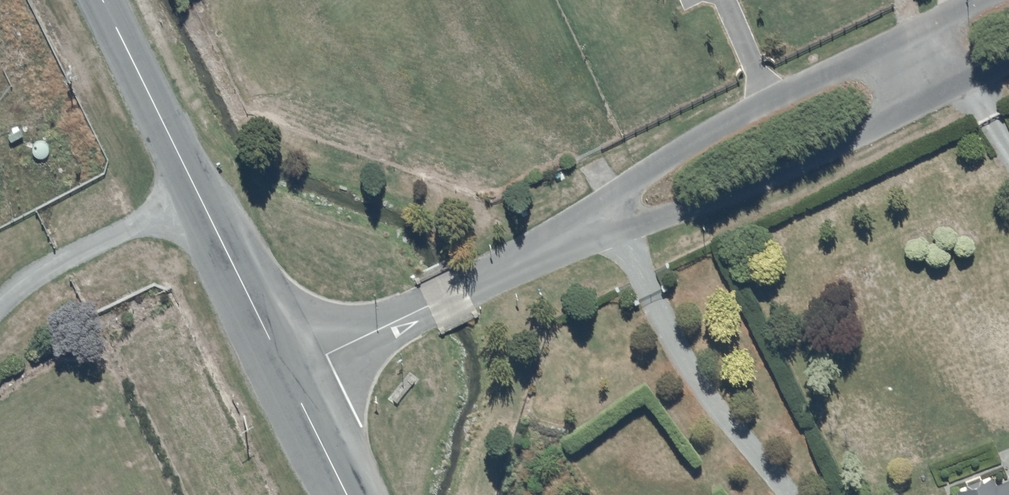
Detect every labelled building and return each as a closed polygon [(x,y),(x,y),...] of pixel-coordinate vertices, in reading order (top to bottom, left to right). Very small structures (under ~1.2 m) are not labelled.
[(961,492),(962,494),(1008,494),(1008,475),(961,492)]
